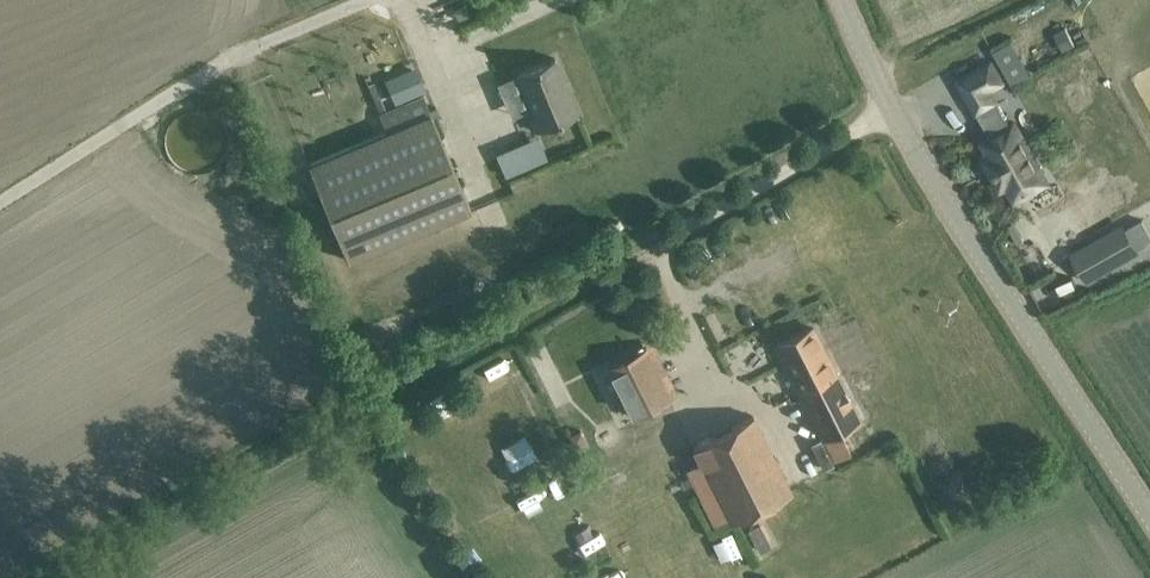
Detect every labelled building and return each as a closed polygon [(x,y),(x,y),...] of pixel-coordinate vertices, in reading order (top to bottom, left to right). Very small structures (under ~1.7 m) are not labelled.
[(332,0),(308,0),(312,10),(332,0)] [(1012,41),(995,50),(1014,84),(1030,75),(1012,41)] [(556,59),(534,68),(519,75),(537,117),(532,119),(538,132),(579,115),(556,59)] [(992,61),(959,80),(990,135),(1011,124),(991,89),(1003,81),(992,61)] [(411,69),(387,79),(397,103),(421,92),(411,69)] [(386,130),(309,163),(350,261),(472,210),(425,96),(380,115),(381,117),(386,130)] [(1007,185),(1015,200),(1049,181),(1015,121),(1011,124),(990,135),(982,140),(990,154),(984,157),(1001,189),(1007,185)] [(1139,251),(1126,228),(1075,257),(1088,280),(1139,251)] [(1035,245),(1023,251),(1032,268),(1043,261),(1035,245)] [(370,275),(392,312),(446,279),(430,252),(402,268),(396,259),(370,275)] [(851,452),(839,429),(860,419),(815,328),(778,346),(800,390),(835,460),(851,452)] [(646,347),(614,363),(639,414),(671,398),(646,347)] [(694,446),(732,523),(792,493),(754,416),(694,446)] [(805,461),(817,485),(828,480),(817,456),(805,461)] [(758,523),(748,528),(760,550),(770,544),(758,523)]
